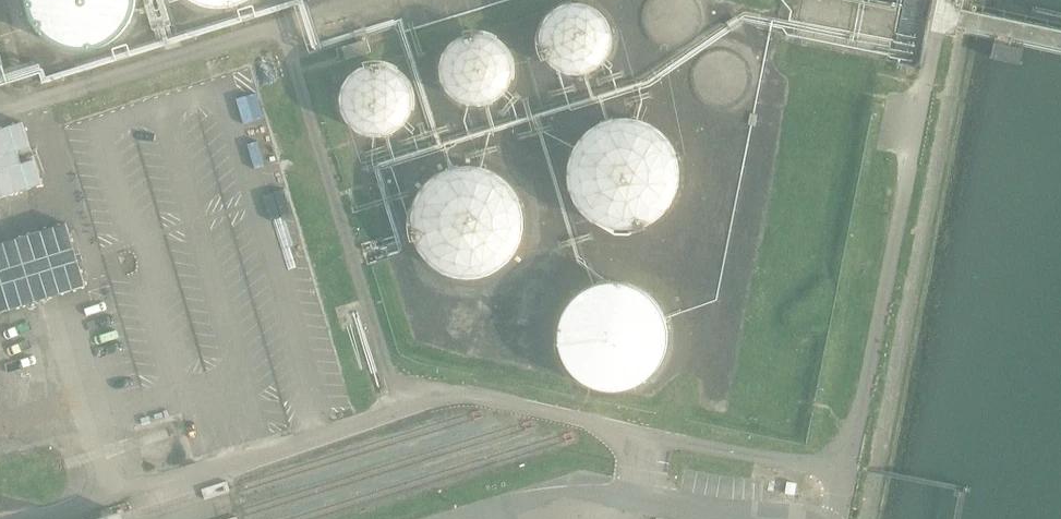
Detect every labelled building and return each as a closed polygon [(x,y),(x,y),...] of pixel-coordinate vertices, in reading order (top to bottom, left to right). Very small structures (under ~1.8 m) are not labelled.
[(135,0),(26,0),(28,10),(31,20),(37,29),(44,37),(53,43),(62,47),(73,49),(83,50),(94,49),(103,45),(113,40),(120,33),(127,25),(132,16),(135,5),(135,0)] [(615,46),(615,38),(615,31),(613,25),(609,18),(605,13),(600,8),(593,4),(587,2),(580,1),(572,1),(566,3),(559,6),(553,10),(548,15),(544,21),(542,28),(540,35),(540,42),(542,49),(544,56),(548,62),(553,67),(559,71),(565,74),(572,75),(580,76),(587,75),(593,72),(599,69),(605,64),(609,59),(613,52),(615,46)] [(512,75),(513,68),(512,61),(510,55),(507,49),(503,44),(498,39),(492,36),(486,34),(479,33),(472,33),(466,35),(460,38),(454,42),(450,46),(446,52),(443,58),(442,65),(442,72),(443,78),(446,84),(450,90),(454,95),(460,99),(466,101),(472,103),(479,103),(486,102),(492,100),(498,97),(503,92),(507,87),(510,81),(512,75)] [(413,106),(413,99),(413,93),(411,86),(407,80),(403,74),(398,70),(392,66),(385,64),(379,63),(372,63),(365,65),(359,68),(353,72),(348,77),(344,83),(342,89),(341,96),(341,103),(342,110),(344,116),(348,122),(353,127),(359,131),(365,134),(372,135),(379,136),(385,135),(392,133),(398,129),(403,125),(407,119),(411,113),(413,106)] [(681,182),(682,172),(681,162),(678,152),(673,142),(667,134),(659,127),(650,122),(640,119),(629,117),(619,118),(609,120),(599,124),(591,131),(583,138),(578,147),(574,157),(572,167),(572,177),(574,188),(578,197),(583,206),(591,214),(599,220),(609,224),(619,227),(629,227),(640,226),(650,222),(659,217),(667,210),(673,202),(678,193),(681,182)] [(43,185),(34,155),(23,159),(19,147),(31,144),(24,122),(0,129),(0,198),(43,185)] [(522,230),(523,220),(522,209),(519,199),(514,190),(507,182),(499,175),(490,169),(480,166),(470,164),(459,165),(449,167),(439,172),(431,178),(423,185),(418,194),(414,204),(412,214),(412,225),(414,235),(418,245),(423,254),(430,262),(439,268),(449,272),(459,275),(470,275),(480,274),(490,270),(499,265),(507,258),(514,250),(519,240),(522,230)] [(0,241),(0,313),(86,286),(66,221),(0,241)] [(672,346),(673,335),(672,324),(669,314),(664,305),(657,296),(649,289),(640,284),(630,281),(619,279),(609,280),(598,282),(589,287),(580,293),(573,300),(567,309),(563,319),(561,329),(561,340),(563,351),(567,360),(573,369),(580,377),(589,383),(598,388),(609,390),(619,391),(630,389),(640,386),(649,380),(657,374),(664,365),(669,356),(672,346)]
